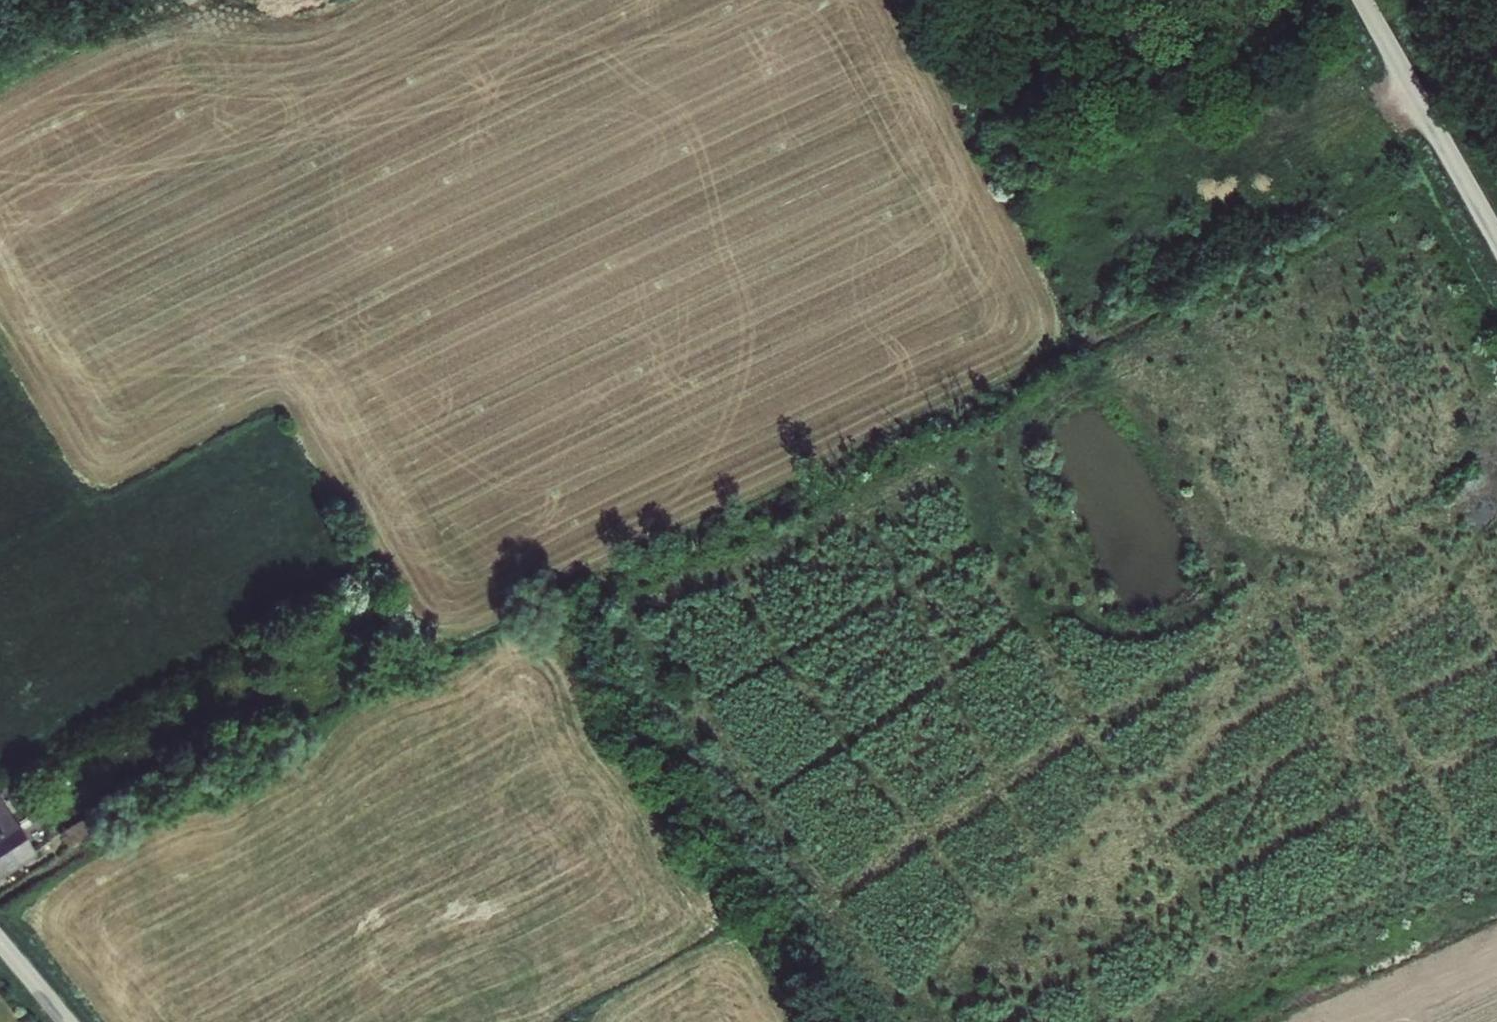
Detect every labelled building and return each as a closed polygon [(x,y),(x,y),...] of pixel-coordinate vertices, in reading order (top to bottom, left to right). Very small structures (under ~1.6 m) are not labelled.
[(55,839),(17,776),(0,786),(0,871),(55,839)]
